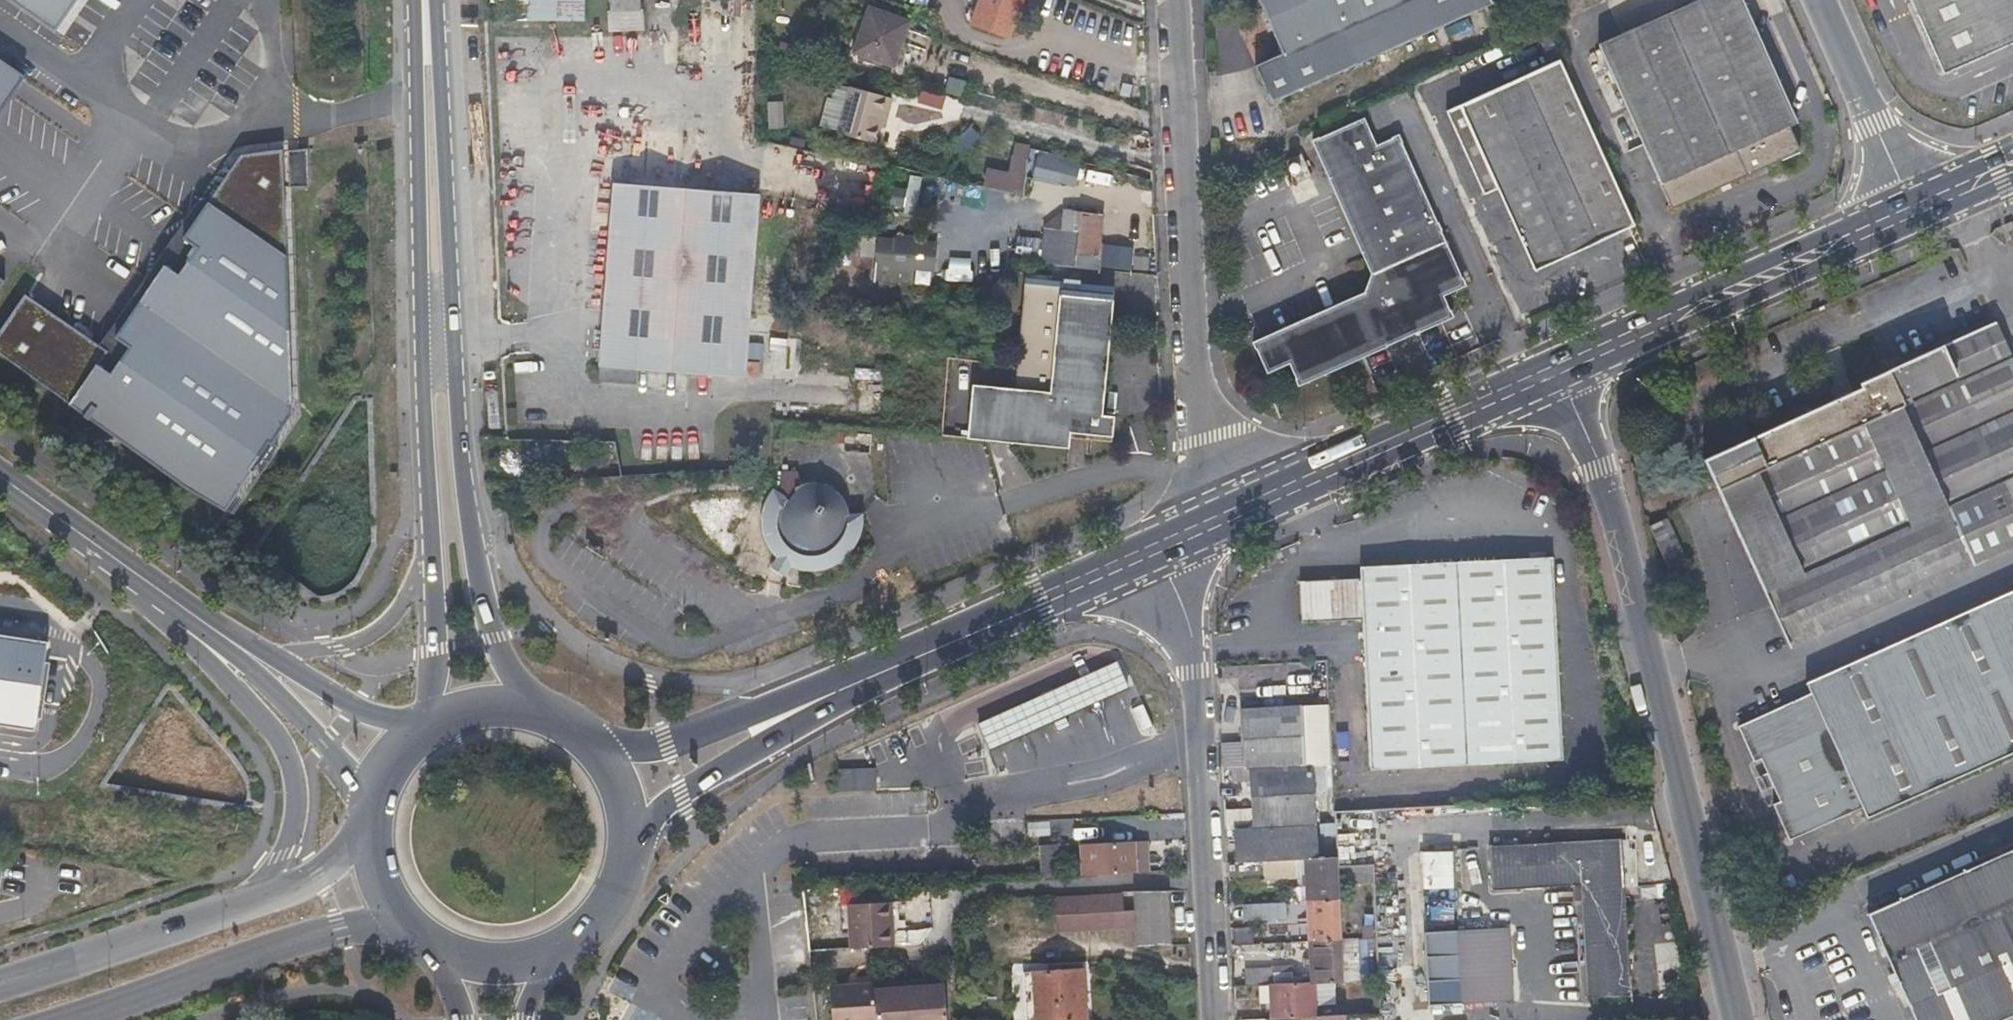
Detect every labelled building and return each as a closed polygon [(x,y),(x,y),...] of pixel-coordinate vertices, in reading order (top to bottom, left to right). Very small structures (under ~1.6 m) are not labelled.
[(55,29),(63,34),(86,0),(10,0),(54,30),(55,29)] [(492,2),(510,2),(511,21),(586,20),(586,0),(492,0),(492,2)] [(640,3),(640,0),(610,0),(611,26),(641,25),(640,3)] [(990,32),(1008,39),(1022,0),(982,0),(973,26),(990,32)] [(1330,75),(1492,4),(1490,0),(1258,0),(1276,42),(1267,46),(1271,57),(1256,64),(1273,101),(1330,75)] [(1792,139),(1787,127),(1795,123),(1741,0),(1697,0),(1598,43),(1669,207),(1797,151),(1792,139)] [(1941,69),(2012,37),(2012,0),(1911,0),(1941,69)] [(855,51),(875,58),(895,64),(910,19),(870,6),(855,51)] [(24,76),(0,60),(0,112),(24,76)] [(1561,60),(1447,110),(1484,194),(1498,189),(1534,270),(1634,226),(1561,60)] [(964,96),(967,80),(949,77),(946,93),(964,96)] [(883,113),(889,114),(892,97),(851,87),(840,133),(876,142),(880,125),(883,113)] [(922,90),(919,103),(945,109),(947,95),(922,90)] [(785,129),(784,101),(768,102),(769,129),(785,129)] [(886,126),(889,114),(883,113),(880,125),(886,126)] [(1266,378),(1276,374),(1287,369),(1296,389),(1449,319),(1439,299),(1460,290),(1392,140),(1373,149),(1360,122),(1309,145),(1371,282),(1367,295),(1252,347),(1266,378)] [(996,149),(1030,158),(1031,147),(999,138),(996,149)] [(309,188),(307,149),(287,152),(288,188),(309,188)] [(98,345),(23,293),(0,326),(0,357),(224,512),(291,415),(280,153),(241,155),(207,203),(200,198),(98,345)] [(1039,153),(1035,179),(1078,186),(1082,160),(1039,153)] [(909,176),(907,204),(940,207),(942,178),(909,176)] [(701,191),(612,183),(600,380),(637,383),(639,367),(763,377),(769,314),(748,312),(756,194),(701,191)] [(939,214),(970,217),(974,187),(943,184),(939,214)] [(1016,252),(1022,252),(1028,253),(1035,203),(1023,201),(1016,252)] [(1077,254),(1087,255),(1098,256),(1102,215),(1067,209),(1064,230),(1079,232),(1077,254)] [(877,236),(875,281),(934,284),(936,239),(877,236)] [(1086,438),(1099,439),(1111,440),(1114,415),(1102,414),(1115,286),(1025,276),(1013,387),(1008,440),(1067,446),(1068,436),(1069,430),(1086,431),(1086,438)] [(1148,320),(1147,329),(1147,337),(1154,338),(1155,328),(1159,328),(1158,321),(1148,320)] [(1702,460),(1790,648),(2012,544),(2012,368),(1993,323),(1857,382),(1860,388),(1702,460)] [(967,436),(1008,440),(1013,387),(973,383),(967,436)] [(778,495),(774,493),(772,494),(767,501),(763,509),(761,517),(760,525),(761,534),(763,542),(765,546),(769,554),(775,560),(769,569),(780,577),(787,568),(790,569),(798,572),(807,572),(815,572),(823,569),(827,568),(835,563),(838,561),(844,554),(832,541),(836,534),(838,530),(839,526),(839,519),(846,517),(844,509),(843,506),(841,502),(836,496),(830,491),(827,490),(819,487),(812,485),(804,486),(800,486),(796,474),(780,473),(778,495)] [(1354,567),(1354,573),(1355,579),(1292,583),(1294,622),(1357,618),(1367,771),(1559,759),(1546,553),(1354,567)] [(1738,731),(1754,765),(1760,763),(1768,779),(1773,789),(1780,806),(1774,809),(1790,845),(1862,812),(1867,823),(2012,755),(2012,592),(1805,687),(1809,697),(1738,731)] [(35,731),(48,642),(0,635),(0,726),(35,731)] [(1098,671),(1055,690),(1068,718),(1111,699),(1098,671)] [(1054,688),(1041,694),(1042,696),(1055,724),(1064,742),(1077,736),(1068,718),(1055,690),(1054,688)] [(1055,724),(1042,696),(1000,715),(1012,743),(1055,724)] [(1249,766),(1251,798),(1253,825),(1235,826),(1237,858),(1293,855),(1308,855),(1334,853),(1334,843),(1320,843),(1319,836),(1313,837),(1309,763),(1303,763),(1300,704),(1240,707),(1242,766),(1249,766)] [(876,767),(838,769),(839,792),(878,790),(876,767)] [(1773,789),(1768,779),(1756,784),(1761,794),(1773,789)] [(1322,828),(1333,828),(1331,798),(1320,799),(1322,828)] [(1542,999),(1586,997),(1631,995),(1621,837),(1489,844),(1491,887),(1535,885),(1542,999)] [(1143,838),(1133,839),(1134,870),(1144,870),(1143,838)] [(1083,873),(1134,870),(1133,839),(1082,842),(1083,873)] [(1058,860),(1063,860),(1068,859),(1068,843),(1039,845),(1040,871),(1058,870),(1058,860)] [(1424,890),(1458,889),(1456,851),(1423,852),(1424,890)] [(2012,1016),(2012,851),(1863,918),(1910,1019),(2004,1019),(2012,1016)] [(1335,865),(1334,853),(1308,855),(1309,870),(1299,871),(1299,883),(1310,882),(1310,897),(1337,895),(1336,882),(1335,865)] [(1293,874),(1293,855),(1237,858),(1226,859),(1227,876),(1258,874),(1258,876),(1293,874)] [(1335,865),(1336,882),(1371,879),(1370,863),(1335,865)] [(846,903),(847,925),(849,947),(891,943),(887,899),(881,900),(879,885),(852,886),(854,902),(846,903)] [(1112,922),(1111,904),(1110,887),(1053,890),(1054,925),(1112,922)] [(1168,890),(1151,889),(1133,887),(1136,944),(1170,944),(1168,890)] [(1338,936),(1337,895),(1310,897),(1313,940),(1339,939),(1338,936)] [(1427,900),(1426,920),(1456,921),(1457,901),(1427,900)] [(1289,902),(1244,903),(1244,921),(1289,920),(1289,902)] [(1430,1004),(1516,1003),(1514,929),(1429,930),(1430,1004)] [(1374,935),(1338,936),(1339,939),(1313,940),(1315,980),(1376,978),(1374,935)] [(1244,984),(1269,983),(1300,981),(1298,965),(1243,967),(1244,984)] [(1031,1004),(1032,1019),(1083,1016),(1080,967),(1021,970),(1023,1005),(1031,1004)] [(906,979),(890,980),(891,987),(884,987),(871,988),(873,1019),(909,1019),(906,979)] [(927,984),(919,985),(919,979),(906,979),(909,1019),(943,1019),(941,983),(927,984)] [(828,1001),(828,1010),(829,1019),(873,1019),(871,988),(871,981),(827,985),(828,1001)] [(1300,981),(1269,983),(1271,1017),(1314,1014),(1311,981),(1300,981)] [(1023,1019),(1032,1019),(1031,1004),(1023,1005),(1023,1019)]
